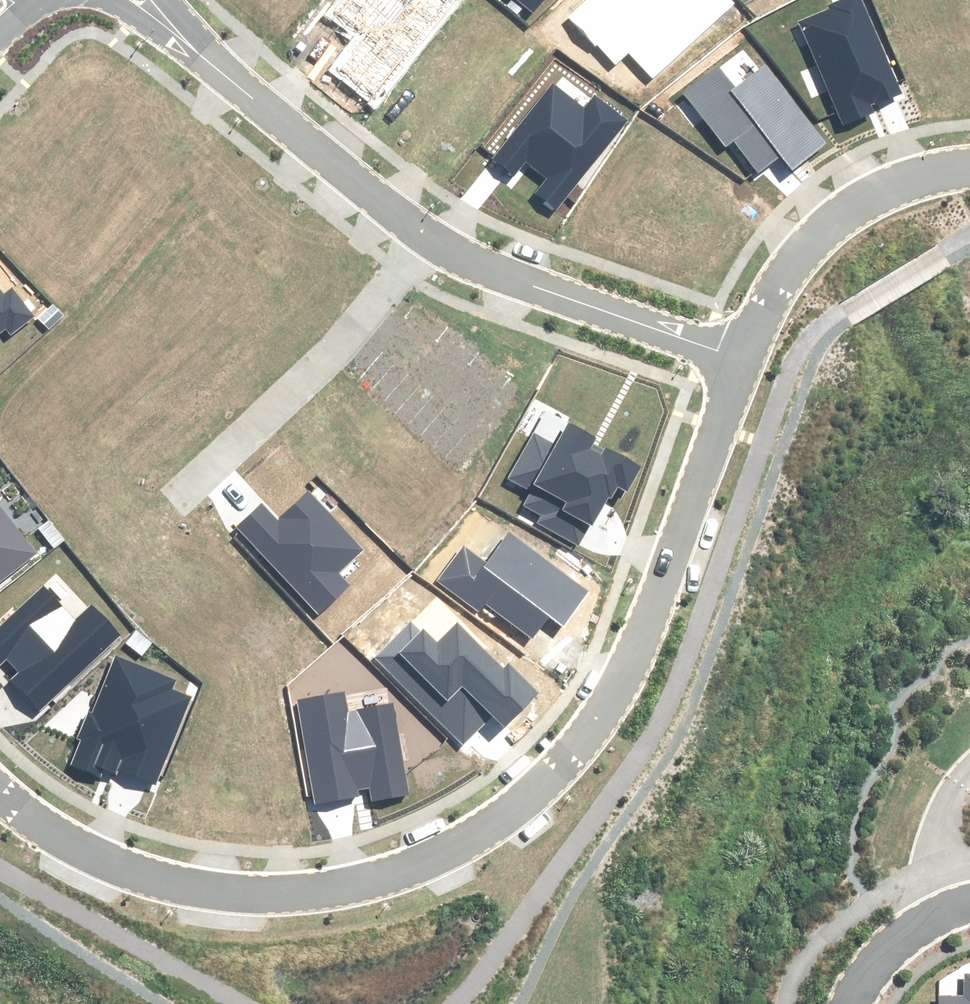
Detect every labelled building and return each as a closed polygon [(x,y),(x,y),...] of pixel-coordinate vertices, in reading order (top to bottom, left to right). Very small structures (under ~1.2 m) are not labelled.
[(373,97),(450,0),(346,0),(336,12),(368,37),(341,71),(373,97)] [(531,14),(542,0),(514,0),(531,14)] [(651,78),(734,2),(732,0),(590,0),(571,18),(614,64),(627,52),(651,78)] [(799,22),(845,125),(903,99),(859,0),(840,0),(830,5),(831,8),(799,22)] [(825,143),(765,66),(736,89),(719,68),(686,94),(725,144),(733,138),(759,171),(781,153),(793,168),(825,143)] [(552,84),(493,159),(512,174),(524,159),(548,177),(536,193),(556,209),(627,121),(597,97),(586,111),(552,84)] [(6,327),(10,333),(32,316),(12,289),(4,296),(0,291),(0,332),(6,327)] [(538,523),(579,545),(607,494),(610,496),(616,485),(627,491),(641,467),(593,441),(594,438),(569,424),(556,447),(534,435),(511,477),(533,489),(525,505),(543,514),(538,523)] [(262,504),(238,526),(319,612),(347,585),(335,573),(360,550),(308,493),(278,521),(262,504)] [(34,552),(0,509),(0,579),(34,552)] [(588,593),(509,533),(486,564),(465,548),(440,580),(478,609),(484,601),(532,637),(550,614),(564,625),(588,593)] [(40,709),(120,634),(92,605),(75,621),(42,587),(0,627),(0,662),(5,657),(20,672),(12,680),(40,709)] [(411,623),(377,658),(463,742),(491,714),(503,726),(536,693),(509,666),(504,671),(458,626),(436,648),(411,623)] [(107,764),(154,784),(191,697),(171,689),(175,679),(117,655),(92,715),(89,714),(78,739),(82,740),(71,765),(101,778),(107,764)] [(344,693),(300,701),(317,804),(372,795),(373,800),(406,794),(391,706),(348,714),(344,693)] [(940,997),(940,1003),(969,1003),(969,977),(964,977),(964,997),(940,997)]
